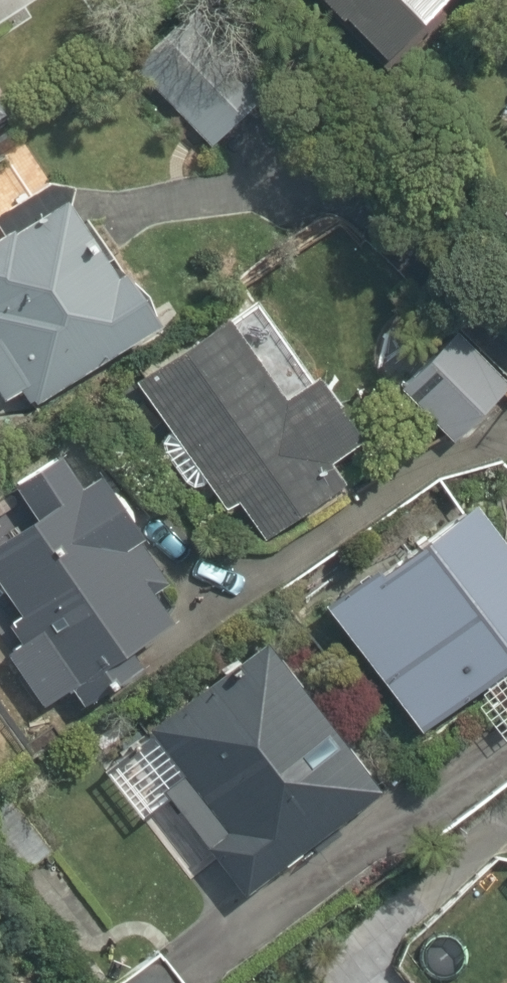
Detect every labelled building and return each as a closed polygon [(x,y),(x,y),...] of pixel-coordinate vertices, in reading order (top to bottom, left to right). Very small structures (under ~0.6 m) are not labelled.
[(389,65),(448,7),(441,0),(325,0),(389,65)] [(198,56),(167,97),(223,140),(254,99),(198,56)] [(25,100),(0,63),(0,116),(25,100)] [(72,199),(0,247),(0,344),(43,407),(159,329),(72,199)] [(224,313),(138,380),(265,544),(351,477),(335,456),(370,429),(322,367),(287,394),(224,313)] [(505,395),(443,337),(382,403),(443,461),(505,395)] [(86,642),(111,625),(129,652),(174,622),(156,595),(168,587),(95,479),(84,487),(61,453),(16,483),(39,517),(0,543),(0,577),(24,613),(1,628),(68,728),(121,694),(86,642)] [(429,729),(506,669),(506,521),(484,491),(333,606),(429,729)] [(155,735),(187,776),(170,789),(248,891),(388,784),(309,682),(277,641),(155,735)] [(52,850),(0,775),(0,886),(52,850)] [(157,953),(126,978),(106,953),(76,978),(80,982),(180,982),(157,953)]
